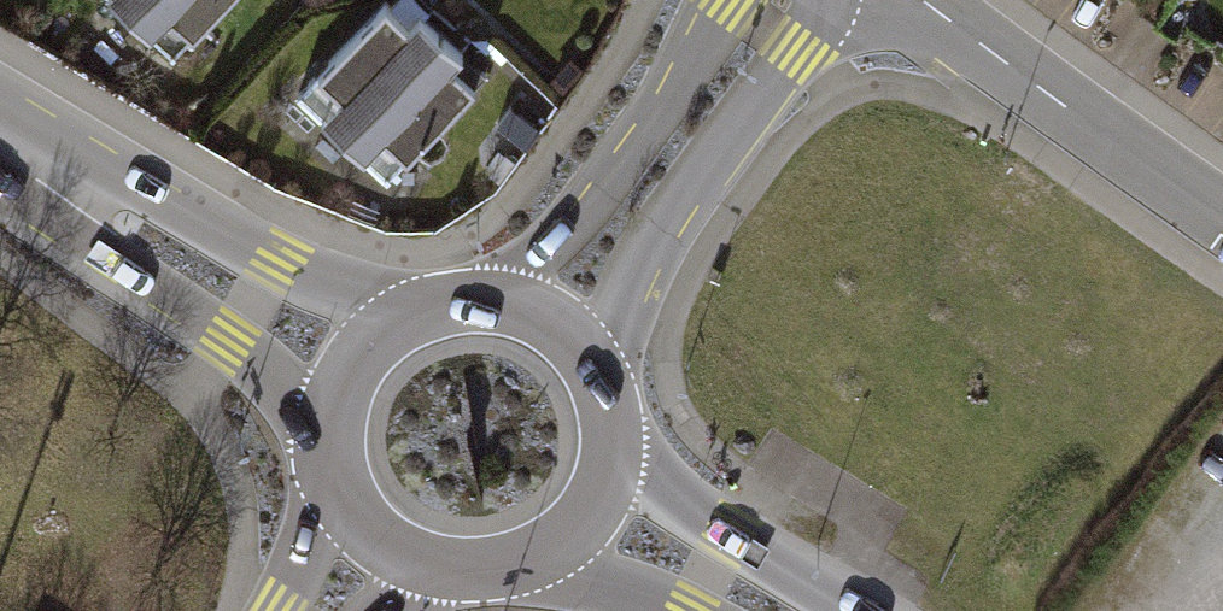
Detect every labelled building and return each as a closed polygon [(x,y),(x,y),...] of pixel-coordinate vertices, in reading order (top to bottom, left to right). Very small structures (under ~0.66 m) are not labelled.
[(171,54),(223,0),(114,0),(171,54)] [(477,87),(388,1),(299,93),(388,179),(477,87)]
